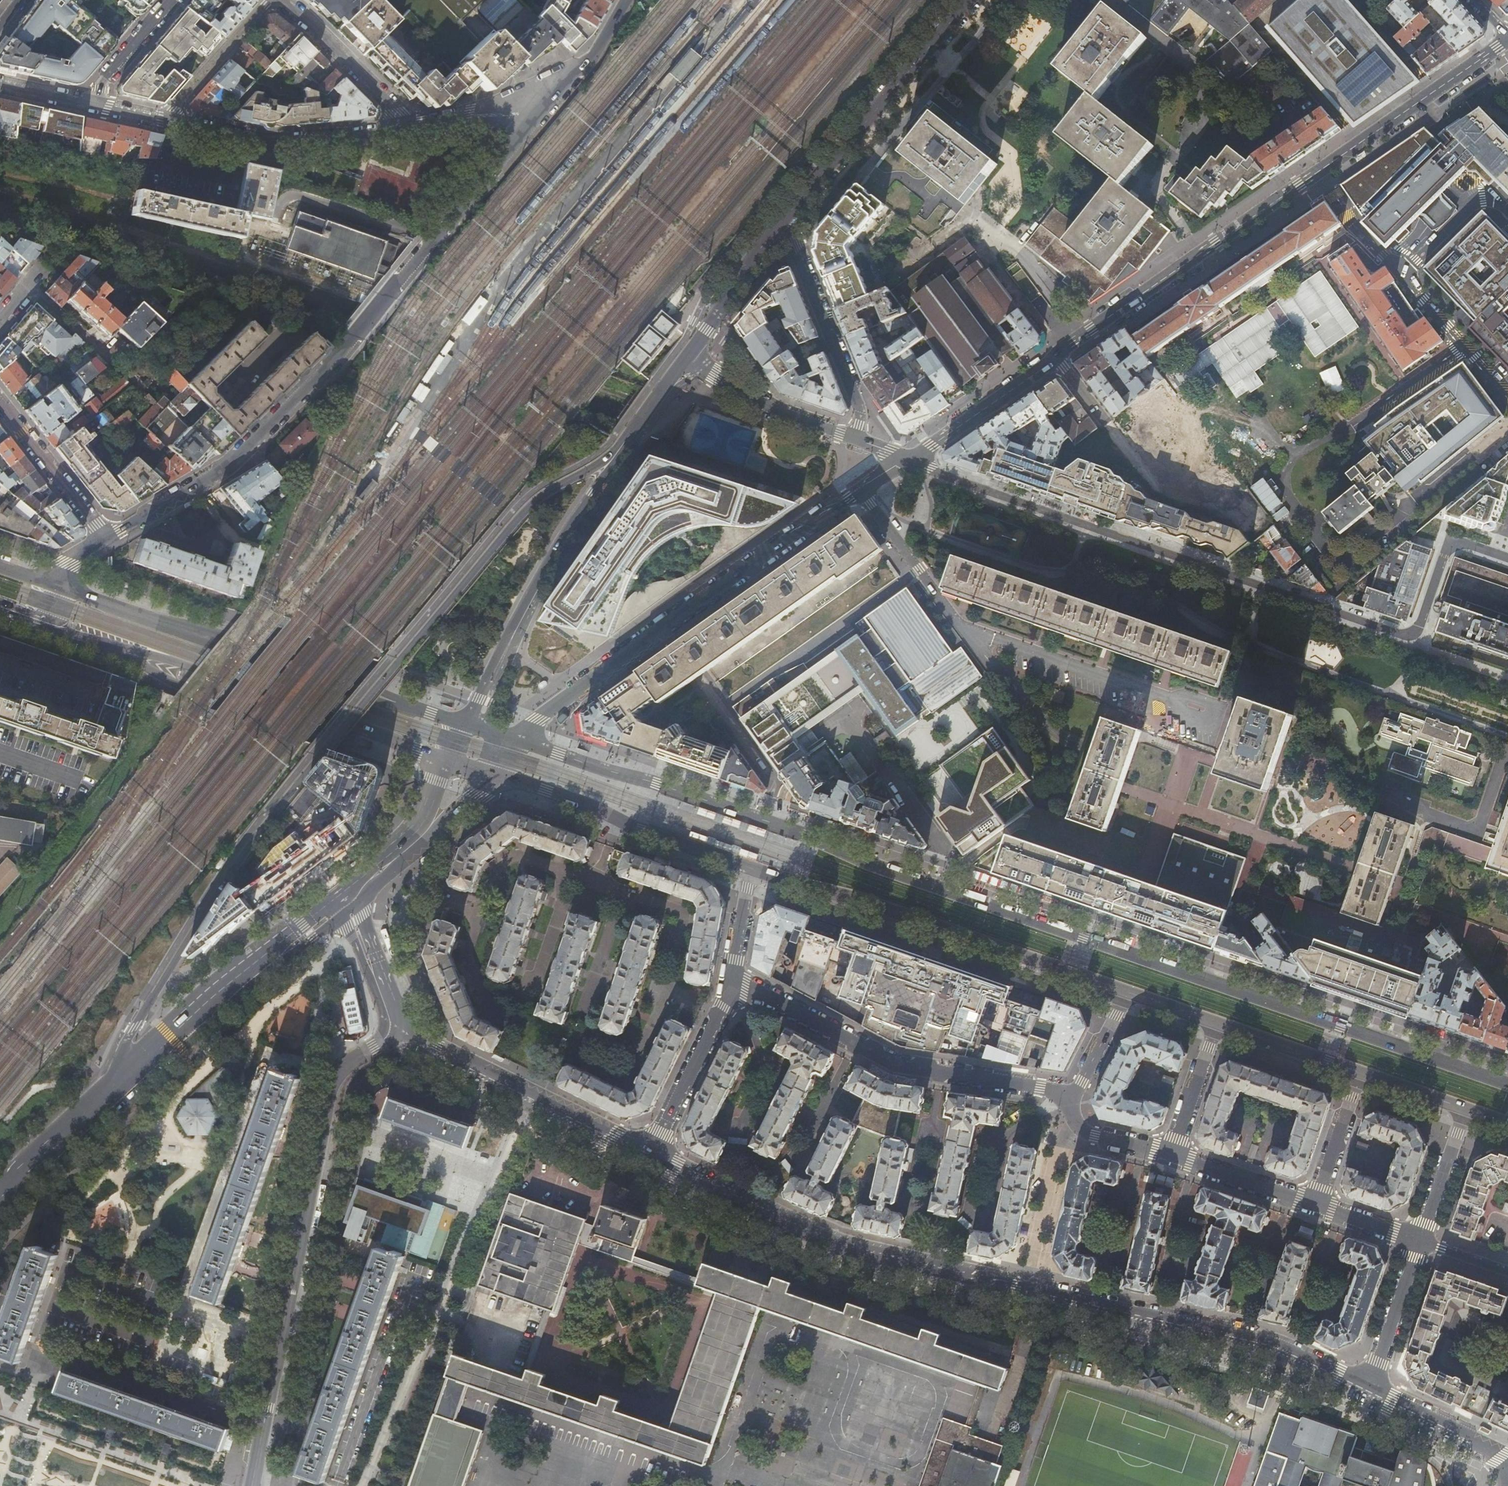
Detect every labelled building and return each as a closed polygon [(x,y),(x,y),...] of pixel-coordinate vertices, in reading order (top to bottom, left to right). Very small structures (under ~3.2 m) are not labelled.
[(37,0),(18,25),(9,37),(25,51),(48,23),(54,28),(57,25),(81,45),(67,61),(43,55),(28,75),(53,80),(71,84),(74,83),(78,82),(82,81),(85,79),(90,73),(108,52),(113,46),(111,44),(110,39),(111,38),(102,30),(97,26),(98,25),(93,21),(78,9),(73,5),(71,3),(73,1),(74,0),(38,0),(37,0)] [(126,2),(135,10),(136,8),(141,7),(144,10),(149,5),(153,0),(123,0),(126,2)] [(185,8),(206,24),(210,19),(213,16),(207,11),(211,6),(207,3),(209,0),(192,0),(185,8)] [(225,1),(226,3),(228,1),(233,4),(229,8),(228,7),(225,7),(220,13),(220,16),(221,17),(216,23),(210,19),(206,24),(224,38),(238,23),(254,5),(253,0),(226,0),(225,1)] [(313,4),(312,6),(313,6),(318,2),(322,7),(329,14),(331,12),(338,18),(335,21),(336,21),(339,18),(341,16),(346,21),(368,0),(309,0),(313,4)] [(346,21),(344,23),(369,49),(385,34),(399,20),(379,0),(368,0),(346,21)] [(399,20),(409,10),(458,62),(480,41),(461,21),(472,10),(476,14),(476,13),(476,8),(484,0),(379,0),(399,20)] [(523,4),(519,0),(484,0),(476,8),(476,13),(492,30),(494,32),(523,4)] [(584,2),(581,1),(580,3),(582,4),(575,16),(574,18),(594,29),(603,13),(611,0),(585,0),(584,2)] [(1127,3),(1149,21),(1166,0),(1123,0),(1127,3)] [(1149,21),(1168,36),(1190,9),(1231,41),(1203,63),(1231,85),(1253,67),(1272,51),(1248,24),(1234,7),(1228,0),(1166,0),(1149,21)] [(1234,7),(1248,24),(1274,1),(1273,0),(1228,0),(1234,7)] [(1355,125),(1386,104),(1417,83),(1344,0),(1292,0),(1288,3),(1292,7),(1269,26),(1268,25),(1267,26),(1352,122),(1355,125)] [(1386,10),(1403,29),(1420,13),(1424,10),(1431,4),(1435,0),(1427,0),(1429,2),(1426,5),(1425,4),(1419,10),(1420,10),(1417,13),(1408,2),(1411,0),(1398,0),(1386,10)] [(1458,0),(1435,0),(1431,4),(1451,26),(1448,29),(1446,27),(1439,33),(1459,54),(1474,43),(1484,36),(1485,29),(1458,0)] [(1498,6),(1506,15),(1507,15),(1507,0),(1493,0),(1498,6)] [(137,18),(144,10),(141,7),(136,8),(135,10),(126,2),(122,6),(137,18)] [(319,9),(322,7),(318,2),(313,6),(318,11),(319,9)] [(539,20),(523,4),(494,32),(510,48),(539,20)] [(95,18),(80,6),(78,9),(93,21),(95,18)] [(1057,69),(1091,96),(1097,101),(1119,74),(1147,38),(1140,33),(1106,6),(1057,69)] [(329,14),(322,7),(319,9),(326,17),(329,14)] [(178,63),(193,46),(207,58),(211,52),(224,38),(206,24),(185,8),(167,29),(133,69),(119,85),(120,87),(120,88),(119,89),(119,90),(120,92),(121,93),(122,94),(122,95),(131,97),(144,100),(149,95),(157,85),(156,84),(157,84),(159,84),(159,83),(160,83),(161,81),(161,79),(161,78),(160,77),(160,76),(159,76),(158,75),(157,75),(155,75),(154,74),(153,75),(151,73),(164,58),(166,60),(168,57),(174,62),(175,61),(178,63)] [(1433,19),(1424,10),(1420,13),(1430,23),(1433,19)] [(338,18),(331,12),(329,14),(335,21),(338,18)] [(1420,32),(1430,23),(1420,13),(1403,29),(1394,37),(1428,75),(1444,64),(1459,54),(1439,33),(1436,29),(1434,31),(1438,35),(1435,37),(1432,34),(1426,39),(1430,42),(1420,51),(1417,48),(1417,49),(1409,42),(1414,38),(1415,39),(1421,33),(1420,32)] [(260,24),(285,47),(299,33),(281,19),(275,14),(268,15),(260,24)] [(562,43),(557,38),(539,20),(510,48),(520,59),(527,66),(541,57),(562,43)] [(119,39),(105,27),(102,30),(111,38),(110,39),(111,44),(113,46),(119,39)] [(510,48),(494,32),(492,30),(480,41),(458,62),(461,65),(478,83),(486,91),(520,59),(510,48)] [(297,72),(317,51),(309,43),(299,33),(285,47),(277,56),(265,69),(261,74),(272,77),(285,64),(290,69),(292,67),(297,72)] [(426,108),(427,106),(429,105),(431,106),(433,109),(437,105),(439,102),(441,104),(444,107),(448,103),(461,90),(466,95),(478,83),(461,65),(456,71),(455,70),(441,83),(429,71),(425,75),(385,34),(369,49),(373,53),(368,57),(380,69),(384,65),(387,68),(383,73),(394,84),(399,80),(402,84),(398,88),(409,100),(414,95),(423,105),(426,108)] [(43,55),(25,52),(25,51),(9,37),(3,46),(0,50),(0,69),(19,73),(28,75),(43,55)] [(244,42),(238,49),(265,69),(277,56),(264,44),(256,52),(244,42)] [(701,57),(690,48),(669,72),(680,82),(701,57)] [(234,53),(228,60),(243,71),(255,80),(261,74),(265,69),(238,49),(234,53)] [(321,56),(317,51),(297,72),(287,82),(303,88),(314,91),(319,86),(303,78),(317,63),(319,65),(320,65),(323,68),(328,63),(321,56)] [(237,78),(243,71),(228,60),(220,69),(210,80),(227,93),(237,100),(245,91),(240,88),(235,89),(234,86),(236,84),(236,82),(237,80),(237,78)] [(335,69),(319,86),(314,91),(326,95),(343,77),(338,73),(335,69)] [(154,100),(152,102),(161,104),(167,98),(169,100),(177,91),(190,77),(180,71),(176,75),(171,71),(160,83),(159,83),(157,85),(149,95),(154,100)] [(374,117),(376,110),(357,92),(343,77),(326,95),(328,123),(345,121),(355,120),(374,117)] [(220,100),(227,93),(210,80),(190,104),(191,111),(210,115),(218,117),(222,107),(213,105),(214,102),(215,102),(217,102),(218,102),(220,101),(220,100)] [(328,123),(326,95),(314,91),(303,88),(302,90),(305,91),(301,105),(282,106),(282,102),(276,103),(275,109),(268,108),(269,104),(259,102),(261,94),(255,91),(253,93),(247,88),(245,91),(237,100),(242,104),(229,119),(241,122),(267,128),(284,126),(310,124),(328,123)] [(1097,101),(1091,96),(1059,137),(1090,162),(1112,180),(1077,225),(1054,207),(1025,244),(1071,281),(1069,285),(1089,300),(1099,287),(1105,292),(1128,263),(1137,270),(1168,231),(1150,216),(1153,212),(1135,197),(1121,187),(1137,167),(1154,146),(1097,101)] [(0,99),(0,136),(14,139),(16,123),(19,103),(6,101),(0,99)] [(924,107),(934,114),(987,156),(993,150),(930,100),(924,107)] [(33,106),(19,103),(16,123),(36,128),(37,124),(41,108),(33,106)] [(46,110),(41,108),(37,124),(43,125),(46,110)] [(1252,157),(1270,178),(1270,179),(1275,176),(1301,158),(1341,131),(1322,109),(1252,157)] [(1507,138),(1479,109),(1478,110),(1447,131),(1455,140),(1474,158),(1492,177),(1507,193),(1507,138)] [(63,113),(46,110),(43,125),(39,143),(57,147),(60,133),(80,137),(80,136),(82,117),(63,113)] [(997,164),(987,156),(934,114),(913,141),(902,155),(891,146),(860,185),(865,190),(867,191),(874,197),(902,218),(928,239),(952,221),(965,205),(980,186),(997,164)] [(111,124),(82,117),(80,136),(106,141),(102,155),(104,156),(105,151),(122,155),(129,147),(131,148),(133,146),(140,147),(137,158),(143,158),(155,158),(161,142),(164,135),(163,135),(151,132),(111,124)] [(1474,158),(1455,140),(1447,149),(1442,145),(1441,145),(1424,128),(1341,185),(1362,216),(1364,215),(1367,218),(1362,223),(1386,247),(1406,227),(1408,229),(1410,231),(1415,226),(1411,221),(1421,212),(1423,210),(1437,195),(1466,166),(1474,158)] [(1252,190),(1270,178),(1252,157),(1248,161),(1229,147),(1218,161),(1213,158),(1202,172),(1198,169),(1187,183),(1183,179),(1171,194),(1201,218),(1212,204),(1217,207),(1223,199),(1228,193),(1232,197),(1243,183),(1252,190)] [(235,211),(244,212),(267,217),(268,214),(276,172),(245,163),(235,211)] [(865,190),(860,185),(858,185),(843,202),(817,234),(816,241),(815,252),(838,309),(889,289),(888,287),(874,252),(902,218),(874,197),(872,197),(867,193),(867,191),(865,190)] [(244,212),(235,211),(220,208),(221,204),(204,200),(203,204),(172,198),(173,194),(157,191),(156,195),(136,191),(135,199),(133,208),(132,214),(239,236),(240,233),(243,220),(244,212)] [(1423,210),(1421,212),(1422,213),(1420,215),(1426,222),(1433,228),(1436,227),(1438,225),(1441,223),(1443,221),(1445,219),(1447,217),(1449,215),(1450,212),(1452,210),(1453,207),(1452,206),(1447,201),(1440,195),(1438,197),(1437,195),(1423,210)] [(1183,294),(1128,332),(1147,357),(1150,355),(1190,327),(1191,328),(1202,320),(1202,321),(1209,316),(1220,308),(1219,307),(1222,306),(1246,289),(1249,294),(1278,275),(1274,270),(1298,253),(1300,252),(1301,253),(1342,225),(1327,203),(1323,197),(1311,206),(1309,207),(1225,265),(1191,289),(1183,294)] [(323,234),(328,222),(298,211),(293,224),(323,234)] [(1427,268),(1464,306),(1460,310),(1466,316),(1464,317),(1472,325),(1507,290),(1507,241),(1491,224),(1492,223),(1482,213),(1427,268)] [(351,273),(372,280),(377,264),(385,241),(328,222),(323,234),(293,224),(289,234),(285,246),(284,249),(312,259),(333,266),(351,273)] [(0,234),(0,236),(0,238),(15,252),(18,255),(28,264),(35,255),(43,246),(20,239),(16,244),(11,240),(12,236),(1,232),(0,234)] [(965,237),(944,253),(954,265),(975,250),(965,237)] [(15,252),(0,238),(0,264),(11,251),(14,254),(15,252)] [(398,246),(385,241),(377,264),(372,280),(376,282),(379,282),(388,271),(391,267),(398,246)] [(1330,263),(1404,369),(1420,358),(1423,361),(1429,356),(1426,352),(1428,350),(1442,339),(1424,316),(1419,311),(1416,313),(1394,281),(1385,268),(1372,276),(1353,248),(1352,249),(1350,246),(1349,244),(1328,258),(1330,260),(1331,262),(1330,263)] [(1006,333),(1000,325),(961,274),(956,267),(954,265),(944,253),(891,291),(892,293),(903,308),(907,313),(917,328),(925,338),(959,386),(969,379),(974,375),(978,372),(983,377),(987,374),(982,369),(987,366),(991,362),(993,365),(995,368),(999,365),(997,362),(995,359),(1000,356),(1004,353),(1015,345),(1008,336),(1006,333)] [(977,253),(956,267),(961,274),(981,259),(977,253)] [(22,271),(28,264),(18,255),(6,270),(16,278),(22,271)] [(82,284),(81,283),(80,281),(78,283),(76,281),(72,286),(71,286),(66,281),(67,279),(70,276),(73,279),(75,276),(76,275),(79,272),(86,279),(93,272),(100,263),(79,255),(70,265),(69,265),(67,268),(66,269),(64,271),(44,292),(53,300),(60,307),(66,301),(82,284)] [(981,259),(961,274),(1000,325),(1004,322),(1008,319),(1020,310),(981,259)] [(8,288),(16,278),(6,270),(5,269),(3,267),(0,265),(0,271),(4,274),(0,278),(0,297),(8,288)] [(738,328),(746,340),(769,324),(764,310),(771,306),(768,298),(799,286),(793,271),(792,272),(791,272),(785,274),(782,276),(771,289),(753,310),(738,328)] [(1295,287),(1173,373),(1177,379),(1174,381),(1178,387),(1182,385),(1182,386),(1188,381),(1192,388),(1205,378),(1200,373),(1213,364),(1230,389),(1243,380),(1252,393),(1264,383),(1255,372),(1280,354),(1271,342),(1289,330),(1284,324),(1290,320),(1316,357),(1360,327),(1321,271),(1295,287)] [(84,281),(82,284),(66,301),(107,338),(116,328),(125,319),(102,297),(107,291),(108,292),(111,288),(103,281),(94,291),(84,281)] [(788,318),(783,320),(786,329),(812,319),(805,302),(799,286),(768,298),(771,306),(782,302),(788,318)] [(752,309),(753,310),(771,289),(770,288),(752,309)] [(891,291),(889,289),(838,309),(835,310),(843,328),(847,338),(869,329),(874,327),(873,324),(870,323),(868,324),(866,320),(861,320),(859,315),(863,311),(874,307),(875,307),(875,306),(876,306),(876,305),(879,307),(878,308),(884,322),(907,313),(903,308),(895,312),(893,307),(893,306),(894,305),(894,304),(893,303),(893,302),(893,301),(892,300),(891,299),(890,298),(889,298),(888,295),(892,293),(891,291)] [(1472,325),(1472,326),(1470,328),(1507,366),(1507,315),(1504,311),(1507,308),(1507,290),(1472,325)] [(134,309),(125,319),(116,328),(137,349),(171,314),(150,292),(134,309)] [(71,337),(34,303),(32,306),(36,306),(70,338),(71,337)] [(70,338),(36,306),(32,306),(19,321),(13,328),(5,337),(15,346),(19,350),(22,353),(26,357),(38,343),(42,347),(50,354),(53,358),(56,355),(70,338)] [(1020,310),(1008,319),(1017,330),(1008,336),(1015,345),(1022,355),(1028,351),(1031,349),(1039,343),(1040,336),(1035,329),(1020,310)] [(623,359),(641,373),(653,358),(653,359),(669,340),(668,339),(680,326),(663,311),(623,359)] [(787,334),(784,330),(777,319),(769,324),(746,340),(762,363),(765,367),(791,350),(796,347),(792,342),(782,349),(779,345),(782,344),(779,340),(777,341),(771,333),(772,332),(776,338),(779,336),(781,338),(787,334)] [(813,321),(812,319),(786,329),(784,330),(787,334),(792,342),(796,347),(820,337),(813,321)] [(161,346),(166,351),(174,343),(175,344),(184,335),(170,321),(161,330),(162,330),(154,338),(159,344),(161,346)] [(249,322),(186,385),(199,399),(208,408),(237,436),(245,428),(263,410),(283,390),(309,364),(326,347),(312,333),(244,400),(222,378),(263,336),(249,322)] [(1009,329),(1004,322),(1000,325),(1006,333),(1009,331),(1009,329)] [(909,349),(925,338),(917,328),(887,349),(892,361),(894,359),(909,349)] [(869,329),(847,338),(855,358),(864,380),(883,367),(869,329)] [(1113,365),(1119,372),(1128,384),(1138,399),(1164,380),(1147,357),(1128,332),(1126,329),(1110,340),(1100,347),(1113,365)] [(70,338),(56,355),(64,361),(74,373),(94,356),(97,354),(90,348),(73,364),(69,359),(84,342),(74,333),(71,337),(70,338)] [(5,337),(0,344),(0,371),(12,361),(13,360),(8,354),(15,346),(5,337)] [(959,386),(925,338),(909,349),(948,402),(955,397),(962,391),(959,386)] [(50,354),(42,347),(38,352),(46,359),(50,354)] [(1113,365),(1100,347),(1086,357),(1075,364),(1104,403),(1120,390),(1124,387),(1128,384),(1119,372),(1116,374),(1120,379),(1112,385),(1103,373),(1113,365)] [(909,349),(894,359),(903,372),(909,380),(916,390),(919,394),(922,398),(934,415),(948,406),(950,405),(948,402),(909,349)] [(22,353),(19,350),(14,356),(17,359),(22,353)] [(791,350),(765,367),(776,384),(801,367),(800,364),(793,352),(792,353),(791,350)] [(817,375),(832,369),(826,353),(814,358),(811,360),(817,375)] [(104,367),(94,356),(74,373),(77,378),(83,385),(104,367)] [(163,363),(167,367),(175,375),(179,371),(168,359),(163,363)] [(894,359),(892,361),(890,362),(899,374),(903,372),(894,359)] [(12,361),(0,371),(0,378),(7,387),(13,395),(23,384),(26,379),(19,369),(21,368),(19,365),(17,367),(12,361)] [(1329,361),(1316,370),(1330,392),(1344,383),(1329,361)] [(802,401),(810,377),(808,376),(808,374),(806,373),(804,371),(811,367),(808,362),(801,367),(776,384),(783,394),(802,401)] [(178,374),(183,379),(192,369),(187,365),(178,374)] [(186,385),(175,375),(167,367),(160,374),(176,392),(178,394),(175,397),(169,403),(163,397),(157,403),(163,410),(167,406),(169,404),(182,416),(189,409),(192,406),(199,399),(186,385)] [(883,367),(864,380),(867,385),(875,397),(885,410),(897,402),(909,395),(916,390),(909,380),(899,388),(884,367),(883,367)] [(849,410),(832,369),(817,375),(810,377),(802,401),(844,415),(849,410)] [(1501,417),(1465,372),(1457,378),(1454,374),(1451,370),(1391,406),(1385,418),(1390,423),(1380,431),(1377,428),(1361,441),(1372,454),(1394,480),(1395,479),(1405,491),(1429,471),(1431,474),(1501,417)] [(46,376),(42,379),(38,374),(24,385),(27,389),(35,399),(38,396),(40,399),(56,387),(46,376)] [(83,385),(77,378),(69,384),(84,403),(81,405),(82,407),(84,406),(95,398),(92,395),(89,392),(85,386),(83,385)] [(116,400),(119,398),(117,396),(131,385),(123,378),(96,401),(104,410),(104,409),(116,400)] [(142,383),(147,388),(152,382),(148,378),(142,383)] [(1038,394),(1037,395),(1051,414),(1052,415),(1061,409),(1076,398),(1061,378),(1046,388),(1038,394)] [(24,385),(23,384),(13,395),(17,400),(25,393),(25,390),(27,389),(24,385)] [(1138,399),(1128,384),(1124,387),(1128,394),(1123,398),(1120,395),(1123,393),(1120,390),(1104,403),(1115,417),(1130,404),(1138,399)] [(116,400),(119,403),(135,389),(131,385),(117,396),(119,398),(116,400)] [(40,399),(28,408),(25,411),(35,423),(45,436),(57,426),(53,420),(59,416),(63,422),(76,412),(64,396),(67,394),(63,389),(60,392),(56,387),(40,399)] [(1014,406),(1007,411),(1023,435),(1026,433),(1023,428),(1036,419),(1042,426),(1049,421),(1047,416),(1051,414),(1037,395),(1035,392),(1014,406)] [(146,429),(163,410),(157,403),(147,394),(143,397),(142,396),(141,398),(146,404),(148,402),(154,404),(137,421),(146,429)] [(96,401),(95,398),(84,406),(89,413),(93,418),(104,410),(96,401)] [(897,402),(885,410),(900,433),(908,434),(922,424),(934,415),(922,398),(912,406),(914,409),(909,412),(905,407),(904,408),(902,406),(900,407),(897,402)] [(1090,417),(1076,398),(1061,409),(1067,416),(1066,416),(1067,418),(1070,416),(1078,426),(1090,417)] [(167,406),(163,410),(146,429),(149,432),(156,439),(177,416),(167,406)] [(126,411),(126,412),(133,418),(138,414),(131,407),(126,411)] [(208,408),(189,427),(211,449),(217,455),(225,447),(237,436),(208,408)] [(104,410),(93,418),(104,429),(114,421),(104,409),(104,410)] [(1007,411),(993,421),(979,430),(992,450),(1000,449),(1024,457),(1027,447),(1030,438),(1023,435),(1007,411)] [(136,420),(133,418),(126,412),(114,421),(104,429),(112,436),(131,420),(133,422),(136,420)] [(76,431),(93,418),(89,413),(84,417),(83,416),(71,425),(74,429),(76,431)] [(1098,428),(1090,417),(1078,426),(1070,416),(1067,418),(1063,420),(1062,418),(1057,421),(1062,428),(1069,438),(1075,446),(1098,428)] [(104,429),(93,418),(76,431),(55,448),(62,457),(85,486),(102,508),(122,511),(128,508),(137,503),(87,441),(104,429)] [(279,445),(291,458),(316,434),(304,420),(279,445)] [(1057,432),(1049,421),(1042,426),(1034,450),(1027,447),(1024,457),(1054,468),(1063,442),(1069,438),(1062,428),(1057,432)] [(55,448),(76,431),(74,429),(69,433),(61,423),(57,426),(45,436),(49,442),(55,448)] [(0,427),(0,443),(8,437),(3,431),(0,427)] [(168,443),(165,446),(170,450),(192,470),(211,450),(211,449),(189,427),(188,427),(171,445),(168,443)] [(112,436),(104,429),(87,441),(137,503),(151,494),(166,485),(147,468),(139,461),(112,436)] [(992,450),(979,430),(955,447),(944,454),(946,462),(979,473),(980,469),(983,462),(978,460),(978,458),(974,457),(984,451),(986,454),(992,450)] [(164,445),(156,439),(149,432),(143,440),(153,449),(156,446),(160,450),(164,445)] [(1234,438),(1246,440),(1247,434),(1236,432),(1234,438)] [(9,467),(23,455),(15,445),(8,437),(0,443),(0,455),(9,467)] [(1476,463),(1485,475),(1507,456),(1507,438),(1476,463)] [(1054,468),(1024,457),(1000,449),(995,464),(983,460),(983,462),(980,469),(1004,477),(1005,474),(1074,498),(1075,494),(1086,498),(1084,504),(1084,505),(1118,517),(1129,484),(1127,483),(1122,478),(1116,476),(1112,470),(1081,460),(1067,469),(1066,472),(1054,468)] [(150,464),(147,468),(166,485),(177,478),(192,470),(170,450),(167,454),(172,458),(168,462),(166,460),(168,458),(164,455),(163,457),(164,458),(155,468),(150,464)] [(147,452),(139,461),(147,468),(150,464),(155,459),(147,452)] [(1368,501),(1394,480),(1372,454),(1346,475),(1356,487),(1368,501)] [(23,455),(9,467),(6,469),(8,471),(11,468),(16,475),(10,480),(7,479),(2,473),(0,474),(0,484),(6,489),(14,483),(34,469),(27,461),(23,455)] [(656,457),(551,608),(541,623),(598,636),(610,639),(688,581),(787,515),(794,510),(801,503),(750,488),(656,457)] [(238,524),(244,532),(265,515),(255,503),(282,481),(265,461),(264,461),(256,466),(219,488),(244,519),(238,524)] [(39,476),(34,469),(14,483),(16,486),(22,482),(28,490),(31,493),(45,484),(39,476)] [(1275,521),(1288,512),(1260,474),(1244,485),(1263,511),(1266,509),(1275,521)] [(0,484),(0,490),(4,493),(1,497),(0,497),(0,500),(60,547),(65,544),(70,541),(58,531),(47,522),(36,514),(20,501),(13,495),(6,489),(0,484)] [(47,486),(45,484),(31,493),(20,501),(36,514),(42,510),(44,509),(57,499),(50,490),(47,493),(48,495),(39,503),(32,497),(47,486)] [(1133,485),(1129,484),(1118,517),(1152,529),(1154,526),(1226,550),(1229,560),(1248,544),(1249,544),(1239,532),(1215,523),(1209,523),(1192,517),(1186,513),(1161,503),(1147,498),(1143,493),(1137,491),(1133,485)] [(1368,501),(1356,487),(1335,504),(1324,513),(1329,520),(1327,521),(1329,525),(1331,523),(1340,534),(1368,512),(1373,508),(1368,501)] [(20,501),(31,493),(28,490),(25,493),(20,488),(13,495),(20,501)] [(72,518),(57,499),(44,509),(57,527),(58,527),(58,528),(59,528),(60,527),(61,529),(58,531),(70,541),(79,536),(80,529),(72,518)] [(7,532),(34,541),(53,548),(60,547),(0,500),(0,530),(7,532)] [(45,515),(42,510),(36,514),(47,522),(48,520),(44,516),(45,515)] [(640,673),(658,698),(661,702),(691,682),(695,679),(698,677),(702,674),(878,549),(880,548),(859,518),(798,561),(759,589),(730,610),(681,644),(677,647),(674,649),(640,673)] [(1268,529),(1276,539),(1282,534),(1274,525),(1268,529)] [(133,562),(234,598),(239,585),(245,587),(257,552),(235,544),(230,558),(228,557),(227,561),(225,566),(227,566),(226,569),(199,559),(200,555),(195,554),(191,552),(190,556),(163,547),(164,543),(160,542),(156,540),(155,544),(141,539),(133,562)] [(1280,564),(1285,571),(1301,559),(1286,539),(1270,551),(1275,558),(1280,564)] [(1364,608),(1407,623),(1432,550),(1407,541),(1396,551),(1409,555),(1395,596),(1368,587),(1365,595),(1365,594),(1363,600),(1366,602),(1364,608)] [(1254,551),(1248,544),(1229,560),(1240,564),(1254,551)] [(946,590),(1220,685),(1226,668),(1232,652),(958,557),(946,590)] [(1455,557),(1445,586),(1440,601),(1445,603),(1435,632),(1507,657),(1507,575),(1455,557)] [(1288,581),(1327,594),(1305,565),(1289,578),(1288,581)] [(1312,571),(1327,591),(1331,587),(1316,567),(1312,571)] [(954,653),(907,588),(857,624),(864,634),(860,637),(859,634),(858,635),(860,637),(843,649),(835,655),(811,672),(804,663),(785,672),(790,680),(780,687),(773,678),(761,687),(767,696),(757,704),(750,695),(733,707),(738,714),(743,720),(771,760),(781,774),(787,770),(806,757),(822,745),(810,729),(807,724),(863,684),(866,682),(864,680),(871,675),(872,678),(872,677),(893,699),(900,694),(904,691),(921,714),(923,718),(931,712),(932,713),(982,677),(961,648),(954,653)] [(106,688),(106,687),(111,674),(0,635),(0,651),(106,688)] [(637,713),(658,698),(640,673),(633,678),(603,699),(627,733),(623,745),(637,750),(656,756),(659,757),(668,731),(677,725),(664,706),(655,713),(659,718),(660,720),(660,722),(660,725),(660,727),(643,722),(637,713)] [(117,694),(123,678),(111,674),(106,687),(109,688),(104,703),(111,706),(115,693),(117,694)] [(807,724),(810,729),(866,689),(896,732),(910,722),(903,711),(909,707),(908,706),(909,706),(900,694),(893,699),(872,677),(872,678),(871,675),(864,680),(866,682),(863,684),(807,724)] [(104,703),(96,726),(94,732),(111,738),(112,735),(116,736),(125,711),(131,713),(136,682),(123,678),(117,694),(115,693),(111,706),(104,703)] [(1220,754),(1269,771),(1295,694),(1246,678),(1239,697),(1223,745),(1220,754)] [(1062,704),(1066,692),(1054,688),(1050,700),(1062,704)] [(904,691),(900,694),(909,706),(917,717),(921,714),(904,691)] [(585,713),(603,700),(601,697),(578,714),(581,734),(599,741),(601,737),(588,733),(585,713)] [(96,726),(73,718),(71,724),(37,712),(39,706),(16,699),(14,704),(0,699),(0,718),(109,755),(116,736),(112,735),(111,738),(94,732),(96,726)] [(604,738),(623,745),(627,733),(603,699),(603,700),(585,713),(588,733),(601,737),(604,738)] [(126,741),(131,713),(125,711),(116,738),(126,741)] [(559,720),(559,722),(562,725),(565,728),(574,719),(569,713),(567,712),(565,712),(562,715),(558,718),(559,720)] [(1456,743),(1459,732),(1459,730),(1459,729),(1459,728),(1458,727),(1457,727),(1456,727),(1455,727),(1454,727),(1453,727),(1427,718),(1426,722),(1401,713),(1398,723),(1385,719),(1380,734),(1413,745),(1416,737),(1431,742),(1427,754),(1409,747),(1405,757),(1395,753),(1389,770),(1421,781),(1427,765),(1433,767),(1431,771),(1472,785),(1478,769),(1473,767),(1476,757),(1453,750),(1450,748),(1451,745),(1452,745),(1453,745),(1454,745),(1454,744),(1455,743),(1456,743)] [(1070,819),(1107,831),(1120,794),(1124,781),(1141,731),(1105,718),(1070,819)] [(680,724),(677,725),(668,731),(659,757),(670,761),(707,774),(722,779),(733,751),(690,736),(680,724)] [(993,728),(940,765),(967,804),(948,817),(946,829),(965,855),(1035,805),(1019,784),(1029,777),(993,728)] [(1471,734),(1459,730),(1459,732),(1456,743),(1460,744),(1459,746),(1466,748),(1471,734)] [(890,737),(886,731),(873,740),(878,746),(890,737)] [(735,744),(733,751),(722,779),(735,783),(748,788),(751,780),(750,779),(754,770),(735,744)] [(360,830),(361,831),(363,830),(382,779),(380,772),(378,765),(334,751),(309,782),(351,817),(360,830)] [(816,771),(806,757),(787,770),(781,774),(786,781),(788,785),(795,794),(793,796),(792,803),(810,809),(811,810),(817,792),(818,788),(825,784),(819,775),(816,777),(813,773),(816,771)] [(767,789),(754,770),(750,779),(751,780),(748,788),(756,791),(764,794),(767,789)] [(852,789),(851,793),(853,794),(849,805),(847,804),(842,820),(851,824),(860,827),(872,794),(886,799),(887,796),(882,795),(886,784),(882,778),(877,782),(878,784),(869,790),(863,782),(858,785),(852,789)] [(849,793),(851,793),(852,789),(858,785),(854,784),(840,780),(834,796),(832,796),(824,793),(823,794),(817,792),(811,810),(827,815),(842,820),(847,804),(845,803),(849,793)] [(309,784),(287,807),(303,822),(325,797),(309,784)] [(888,800),(886,799),(872,794),(860,827),(869,830),(878,833),(881,822),(880,820),(879,820),(882,812),(885,813),(887,805),(892,801),(888,800)] [(895,799),(892,801),(887,805),(885,813),(884,813),(886,814),(884,822),(881,822),(878,833),(897,839),(924,849),(927,845),(908,817),(903,820),(896,817),(897,813),(895,811),(901,807),(895,799)] [(810,809),(792,803),(790,808),(809,814),(810,809)] [(697,814),(715,820),(717,813),(699,807),(697,814)] [(1504,820),(1506,821),(1493,858),(1490,868),(1507,874),(1507,808),(1504,820)] [(457,890),(464,893),(465,890),(472,892),(482,866),(485,861),(517,837),(523,839),(522,841),(580,861),(581,863),(586,861),(585,859),(587,852),(590,853),(591,848),(589,847),(591,839),(567,831),(529,818),(521,815),(510,811),(463,848),(450,884),(458,887),(457,890)] [(1343,913),(1380,925),(1395,880),(1414,825),(1378,812),(1361,863),(1359,867),(1356,875),(1343,913)] [(722,822),(740,828),(742,822),(724,816),(722,822)] [(31,846),(32,841),(40,843),(43,824),(0,817),(0,840),(31,846)] [(247,899),(256,911),(270,900),(271,901),(294,883),(303,876),(304,877),(314,870),(324,862),(323,861),(343,845),(357,834),(360,830),(351,817),(346,817),(344,819),(343,819),(323,834),(321,831),(303,845),(302,843),(300,843),(293,849),(292,851),(293,852),(276,866),(277,868),(245,892),(249,897),(247,899)] [(747,831),(764,837),(767,830),(749,824),(747,831)] [(709,837),(691,831),(689,838),(706,844),(709,837)] [(1202,945),(1215,949),(1227,914),(1228,911),(1246,858),(1174,833),(1156,886),(1154,885),(1133,878),(1008,835),(1007,838),(995,873),(1003,876),(1039,888),(1073,900),(1105,911),(1121,916),(1137,922),(1140,923),(1170,933),(1202,945)] [(734,846),(716,840),(713,846),(731,853),(734,846)] [(432,853),(433,856),(434,855),(441,850),(441,849),(442,849),(441,848),(440,846),(440,845),(439,846),(439,847),(438,847),(435,849),(433,851),(432,852),(432,853)] [(758,855),(741,849),(738,855),(756,861),(758,855)] [(425,863),(432,857),(433,856),(432,853),(431,852),(430,853),(430,854),(428,855),(426,856),(424,858),(423,859),(423,860),(424,863),(425,863)] [(694,985),(701,986),(702,983),(711,984),(726,903),(713,881),(697,876),(670,866),(649,859),(628,852),(620,875),(697,901),(700,907),(687,980),(695,982),(694,985)] [(21,870),(8,858),(0,866),(0,893),(21,870)] [(491,977),(507,982),(512,980),(514,973),(518,975),(520,968),(516,967),(527,936),(530,937),(533,930),(529,929),(540,899),(543,900),(546,893),(542,892),(545,885),(543,880),(527,875),(522,877),(489,972),(491,977)] [(235,927),(256,911),(247,899),(243,902),(239,896),(242,889),(233,883),(205,926),(191,950),(199,953),(230,930),(231,930),(235,927)] [(842,938),(809,927),(812,916),(779,904),(761,914),(752,966),(773,977),(789,932),(805,937),(806,937),(809,938),(792,987),(796,990),(831,1008),(836,1011),(841,998),(866,1007),(879,970),(887,973),(886,975),(889,978),(894,980),(898,979),(899,978),(907,981),(906,985),(905,985),(900,988),(890,1017),(892,1022),(890,1030),(897,1033),(896,1035),(908,1039),(908,1037),(915,1039),(919,1031),(925,1028),(934,1000),(932,994),(933,990),(941,992),(941,993),(944,997),(948,999),(953,998),(954,996),(962,998),(949,1035),(976,1044),(979,1036),(983,1025),(1003,1032),(997,1049),(981,1043),(980,1046),(976,1058),(988,1060),(1039,1068),(1041,1068),(1065,1072),(1089,1027),(1081,1009),(1048,997),(1044,1007),(1027,1001),(1011,996),(1015,986),(939,959),(939,960),(938,960),(937,961),(937,960),(936,961),(935,961),(929,959),(923,957),(922,956),(921,955),(922,954),(921,954),(921,953),(845,927),(842,938)] [(1264,943),(1255,950),(1267,967),(1284,973),(1286,973),(1313,983),(1314,983),(1315,981),(1275,929),(1261,910),(1258,913),(1261,917),(1253,922),(1265,937),(1264,943)] [(557,1022),(564,1024),(568,1012),(566,1011),(578,975),(582,976),(584,970),(581,969),(593,933),(596,934),(600,923),(593,920),(592,918),(582,914),(580,916),(573,913),(567,931),(569,932),(546,997),(544,996),(537,1015),(545,1017),(545,1019),(555,1022),(557,1022)] [(603,1029),(619,1034),(624,1032),(630,1015),(633,1016),(635,1010),(632,1009),(653,948),(656,950),(659,943),(655,942),(661,924),(659,920),(643,914),(638,917),(621,967),(618,966),(615,973),(619,974),(601,1025),(603,1029)] [(1227,914),(1215,949),(1228,954),(1263,966),(1267,967),(1255,950),(1245,938),(1242,940),(1239,939),(1239,938),(1237,936),(1232,934),(1232,935),(1227,934),(1229,927),(1234,923),(1227,914)] [(459,1036),(493,1052),(503,1031),(477,1018),(451,954),(460,927),(438,919),(425,955),(441,993),(459,1036)] [(271,924),(270,922),(270,920),(269,920),(269,921),(267,922),(266,923),(264,924),(263,925),(263,926),(263,927),(264,930),(265,930),(266,929),(268,928),(270,926),(271,925),(271,924)] [(1238,928),(1242,933),(1247,929),(1243,925),(1238,928)] [(1279,925),(1275,929),(1315,981),(1314,983),(1324,987),(1357,998),(1396,1011),(1410,1016),(1423,978),(1393,968),(1316,941),(1317,938),(1279,925)] [(1471,997),(1476,985),(1480,973),(1475,966),(1472,969),(1466,967),(1465,970),(1459,968),(1450,995),(1447,994),(1444,999),(1440,998),(1442,992),(1438,991),(1444,973),(1443,969),(1442,969),(1439,968),(1441,962),(1442,962),(1461,948),(1447,930),(1444,933),(1440,927),(1428,936),(1433,942),(1426,947),(1431,953),(1430,958),(1423,978),(1410,1016),(1425,1021),(1428,1022),(1446,1029),(1450,1030),(1459,1033),(1466,1013),(1460,1011),(1464,999),(1470,1001),(1471,997)] [(403,941),(402,939),(401,935),(400,934),(399,933),(398,933),(394,933),(394,934),(395,934),(395,935),(396,939),(397,942),(398,943),(399,943),(400,943),(402,943),(403,943),(403,942),(403,941)] [(1313,983),(1286,973),(1285,976),(1312,986),(1313,983)] [(1480,973),(1476,985),(1487,999),(1480,1019),(1478,1018),(1478,1016),(1466,1012),(1466,1013),(1459,1033),(1472,1038),(1483,1041),(1498,996),(1480,973)] [(1498,996),(1483,1041),(1497,1046),(1507,1050),(1507,1026),(1503,1025),(1502,1027),(1499,1027),(1506,1006),(1498,996)] [(558,1084),(628,1118),(651,1110),(656,1101),(692,1028),(670,1017),(638,1083),(639,1084),(636,1091),(629,1093),(569,1063),(558,1084)] [(1446,1029),(1428,1022),(1428,1025),(1445,1031),(1446,1029)] [(770,1154),(776,1157),(784,1142),(782,1141),(813,1079),(811,1079),(814,1073),(818,1072),(824,1075),(836,1054),(788,1028),(776,1050),(793,1059),(794,1064),(758,1137),(757,1136),(752,1145),(758,1148),(757,1150),(769,1156),(770,1154)] [(1138,1126),(1152,1129),(1162,1123),(1168,1107),(1146,1099),(1145,1102),(1139,1100),(1139,1101),(1133,1099),(1132,1100),(1126,1099),(1124,1094),(1125,1092),(1128,1089),(1138,1070),(1140,1065),(1140,1064),(1143,1059),(1147,1058),(1149,1058),(1153,1060),(1152,1062),(1166,1066),(1165,1068),(1166,1069),(1171,1071),(1172,1070),(1173,1069),(1180,1072),(1186,1054),(1181,1043),(1167,1037),(1156,1034),(1147,1031),(1124,1041),(1093,1100),(1102,1118),(1115,1121),(1138,1126)] [(693,1151),(717,1163),(727,1143),(727,1140),(712,1133),(710,1129),(748,1053),(750,1052),(749,1047),(747,1048),(728,1039),(719,1058),(707,1082),(685,1127),(693,1151)] [(1265,1168),(1295,1178),(1306,1172),(1330,1104),(1324,1092),(1296,1083),(1257,1069),(1233,1061),(1222,1066),(1198,1135),(1204,1146),(1233,1156),(1236,1149),(1237,1149),(1238,1149),(1240,1143),(1240,1142),(1238,1142),(1241,1134),(1231,1131),(1231,1130),(1227,1128),(1226,1126),(1227,1123),(1228,1120),(1229,1120),(1237,1097),(1239,1092),(1243,1091),(1247,1092),(1247,1093),(1294,1109),(1295,1108),(1299,1109),(1301,1113),(1299,1118),(1291,1141),(1292,1142),(1291,1145),(1290,1148),(1286,1150),(1273,1145),(1271,1153),(1269,1152),(1267,1153),(1266,1158),(1267,1160),(1268,1160),(1265,1168)] [(854,1227),(900,1237),(905,1216),(902,1212),(893,1210),(893,1208),(887,1206),(888,1201),(894,1203),(896,1201),(904,1169),(906,1170),(908,1162),(905,1162),(909,1145),(906,1140),(894,1138),(902,1110),(922,1113),(925,1088),(895,1083),(894,1083),(885,1079),(858,1065),(847,1088),(865,1098),(852,1122),(840,1116),(835,1118),(827,1134),(825,1133),(821,1140),(823,1141),(809,1170),(810,1172),(815,1175),(812,1180),(807,1178),(806,1179),(797,1175),(792,1177),(784,1195),(827,1216),(835,1198),(834,1193),(825,1189),(823,1186),(820,1184),(822,1179),(828,1182),(831,1181),(858,1126),(886,1136),(873,1196),(874,1198),(881,1200),(880,1205),(876,1204),(872,1206),(863,1204),(859,1206),(854,1227)] [(196,1296),(221,1304),(232,1273),(240,1250),(282,1132),(290,1108),(300,1079),(297,1078),(298,1076),(292,1074),(291,1076),(276,1071),(196,1296)] [(937,1212),(952,1216),(952,1214),(959,1215),(961,1205),(959,1204),(977,1125),(982,1122),(1001,1125),(1004,1100),(950,1092),(947,1117),(953,1118),(955,1120),(954,1126),(953,1126),(937,1193),(935,1192),(931,1209),(938,1211),(937,1212)] [(403,1101),(391,1097),(383,1118),(466,1148),(474,1126),(461,1122),(462,1120),(456,1117),(450,1115),(449,1118),(415,1105),(416,1103),(411,1101),(404,1099),(403,1101)] [(177,1117),(188,1135),(209,1135),(219,1117),(208,1098),(187,1099),(177,1117)] [(1383,1208),(1389,1210),(1407,1202),(1412,1187),(1422,1160),(1427,1146),(1416,1124),(1395,1117),(1376,1110),(1365,1116),(1359,1134),(1362,1135),(1362,1136),(1362,1138),(1367,1140),(1369,1139),(1370,1138),(1373,1139),(1374,1136),(1385,1140),(1391,1142),(1394,1140),(1400,1142),(1402,1145),(1401,1147),(1400,1147),(1388,1182),(1389,1182),(1388,1184),(1385,1186),(1379,1183),(1377,1180),(1373,1179),(1360,1174),(1361,1172),(1348,1167),(1341,1185),(1347,1196),(1383,1208)] [(969,1253),(1002,1260),(1016,1250),(1016,1248),(1039,1148),(1019,1144),(1017,1142),(1013,1144),(1014,1146),(996,1230),(992,1232),(974,1228),(969,1253)] [(1504,1154),(1496,1152),(1474,1163),(1451,1229),(1462,1233),(1461,1235),(1475,1240),(1478,1231),(1481,1231),(1482,1226),(1480,1224),(1479,1223),(1480,1219),(1481,1216),(1483,1216),(1485,1210),(1484,1209),(1491,1189),(1489,1186),(1491,1185),(1493,1184),(1494,1185),(1495,1185),(1500,1183),(1500,1182),(1500,1181),(1504,1179),(1505,1181),(1507,1182),(1507,1156),(1504,1154)] [(1067,1275),(1093,1281),(1098,1258),(1080,1253),(1077,1249),(1078,1246),(1079,1242),(1080,1242),(1087,1214),(1092,1188),(1093,1184),(1098,1181),(1106,1183),(1106,1184),(1118,1187),(1120,1178),(1121,1179),(1122,1178),(1124,1172),(1123,1171),(1121,1171),(1124,1162),(1090,1154),(1072,1165),(1062,1212),(1052,1254),(1066,1275),(1067,1275)] [(1156,1173),(1151,1171),(1147,1181),(1153,1182),(1156,1173)] [(424,1257),(442,1205),(428,1200),(427,1201),(424,1200),(424,1198),(417,1196),(417,1198),(412,1196),(413,1195),(393,1188),(392,1189),(388,1187),(388,1186),(366,1178),(358,1176),(350,1218),(353,1219),(350,1225),(347,1236),(368,1243),(377,1217),(389,1221),(381,1242),(406,1251),(407,1249),(410,1250),(409,1252),(424,1257)] [(1174,1179),(1167,1177),(1165,1184),(1171,1186),(1174,1179)] [(1226,1311),(1229,1312),(1230,1306),(1227,1305),(1231,1288),(1222,1286),(1220,1282),(1221,1278),(1239,1227),(1243,1225),(1246,1226),(1250,1228),(1250,1229),(1262,1233),(1264,1225),(1266,1225),(1268,1225),(1269,1220),(1268,1218),(1267,1218),(1270,1209),(1203,1186),(1200,1195),(1199,1194),(1197,1195),(1196,1200),(1197,1202),(1198,1202),(1195,1210),(1207,1214),(1207,1213),(1216,1216),(1218,1220),(1216,1227),(1214,1226),(1206,1248),(1198,1272),(1199,1273),(1198,1278),(1194,1280),(1187,1278),(1182,1301),(1226,1311)] [(1122,1287),(1151,1294),(1154,1282),(1151,1281),(1161,1237),(1170,1196),(1158,1193),(1147,1191),(1127,1276),(1124,1275),(1122,1287)] [(479,1285),(545,1308),(522,1377),(455,1354),(448,1376),(470,1383),(706,1465),(761,1306),(980,1382),(966,1425),(972,1427),(987,1384),(1001,1389),(1009,1366),(928,1339),(931,1329),(914,1324),(911,1333),(863,1316),(867,1307),(850,1301),(846,1311),(789,1291),(792,1282),(781,1278),(775,1276),(771,1285),(705,1262),(699,1278),(634,1256),(647,1219),(606,1204),(598,1227),(586,1223),(587,1219),(510,1193),(479,1285)] [(424,1257),(427,1258),(446,1206),(442,1205),(424,1257)] [(1313,1231),(1300,1226),(1298,1234),(1310,1239),(1313,1231)] [(1315,1339),(1337,1349),(1360,1340),(1364,1326),(1370,1309),(1386,1264),(1377,1246),(1348,1236),(1345,1244),(1344,1244),(1342,1245),(1341,1250),(1341,1251),(1343,1252),(1340,1260),(1351,1264),(1351,1263),(1357,1265),(1359,1269),(1357,1274),(1356,1274),(1349,1295),(1341,1316),(1342,1317),(1341,1322),(1337,1323),(1335,1323),(1336,1322),(1325,1317),(1315,1339)] [(1260,1319),(1289,1325),(1292,1315),(1290,1314),(1293,1307),(1313,1249),(1290,1240),(1281,1264),(1267,1306),(1264,1305),(1260,1319)] [(20,1362),(29,1336),(49,1281),(57,1255),(42,1250),(43,1248),(38,1246),(37,1248),(33,1247),(0,1341),(0,1356),(20,1362)] [(301,1474),(325,1482),(404,1256),(401,1255),(402,1253),(394,1250),(393,1252),(380,1248),(366,1286),(356,1316),(324,1406),(315,1432),(301,1474)] [(1462,1406),(1472,1386),(1462,1381),(1461,1378),(1457,1376),(1455,1377),(1440,1370),(1439,1373),(1431,1370),(1432,1369),(1430,1363),(1429,1363),(1432,1353),(1433,1354),(1437,1342),(1441,1342),(1442,1337),(1440,1335),(1446,1317),(1445,1316),(1450,1299),(1456,1297),(1468,1301),(1467,1303),(1483,1308),(1482,1310),(1483,1312),(1487,1314),(1489,1312),(1490,1311),(1502,1315),(1505,1307),(1507,1307),(1507,1300),(1507,1299),(1507,1298),(1507,1291),(1438,1267),(1404,1363),(1405,1363),(1414,1386),(1453,1404),(1454,1402),(1462,1406)] [(56,1392),(223,1450),(230,1428),(211,1422),(164,1405),(117,1389),(80,1376),(64,1370),(56,1392)] [(448,1376),(410,1485),(464,1485),(484,1430),(457,1420),(470,1383),(448,1376)] [(1163,1386),(1148,1380),(1145,1387),(1161,1392),(1163,1386)] [(1248,1404),(1264,1409),(1270,1392),(1253,1387),(1248,1404)] [(1507,1431),(1507,1403),(1503,1401),(1503,1399),(1501,1398),(1501,1400),(1494,1397),(1488,1410),(1485,1417),(1491,1420),(1490,1422),(1507,1431)] [(1426,1461),(1419,1457),(1417,1456),(1401,1451),(1397,1463),(1368,1453),(1354,1448),(1358,1437),(1357,1437),(1349,1433),(1339,1431),(1330,1426),(1320,1425),(1312,1420),(1303,1418),(1302,1417),(1301,1420),(1280,1412),(1255,1485),(1340,1485),(1343,1478),(1366,1485),(1422,1485),(1426,1461)] [(966,1425),(944,1418),(920,1485),(995,1485),(1002,1466),(997,1464),(1004,1446),(970,1434),(972,1427),(966,1425)] [(1011,1470),(1005,1485),(1014,1485),(1019,1473),(1011,1470)]
